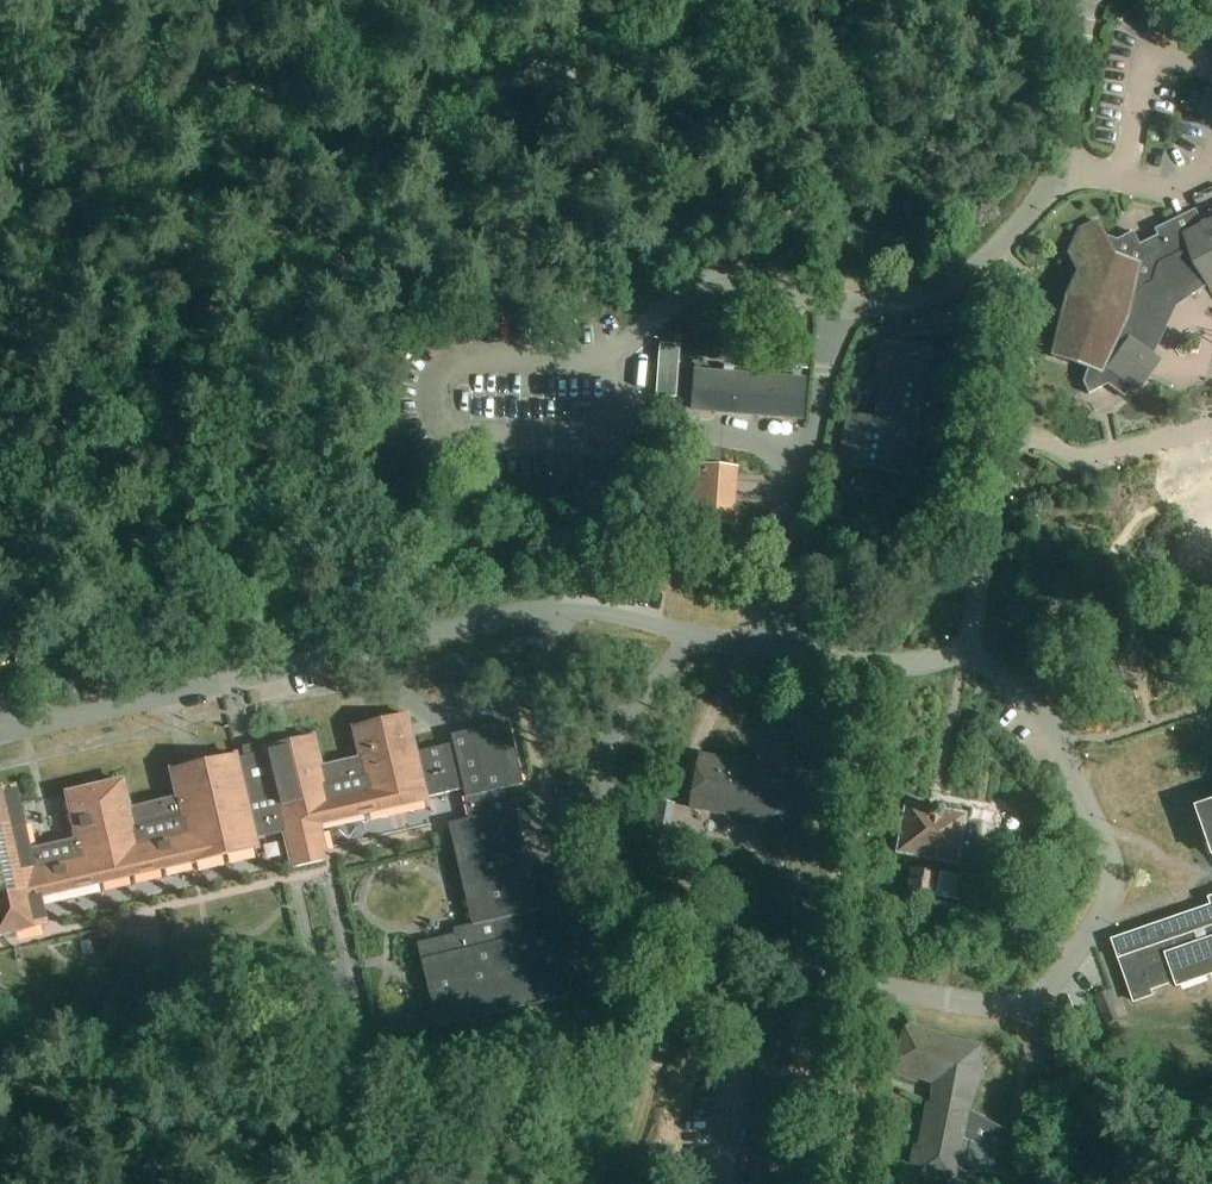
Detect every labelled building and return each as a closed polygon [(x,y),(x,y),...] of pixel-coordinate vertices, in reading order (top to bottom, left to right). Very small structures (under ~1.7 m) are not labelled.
[(1134,389),(1148,377),(1156,360),(1144,351),(1170,294),(1179,299),(1188,292),(1191,296),(1207,285),(1208,288),(1211,286),(1211,212),(1198,219),(1197,216),(1184,223),(1181,216),(1153,230),(1156,236),(1138,245),(1132,232),(1116,240),(1103,236),(1096,222),(1079,230),(1068,254),(1077,273),(1064,300),(1051,356),(1087,368),(1082,383),(1088,394),(1107,385),(1123,398),(1131,387),(1134,389)] [(963,378),(960,330),(901,336),(900,345),(883,342),(875,382),(882,384),(875,419),(849,414),(839,464),(867,470),(868,467),(920,477),(925,447),(909,444),(912,426),(924,425),(927,407),(930,408),(936,380),(963,378)] [(659,345),(655,397),(675,399),(679,346),(659,345)] [(750,363),(751,352),(712,349),(712,360),(750,363)] [(804,379),(736,374),(732,373),(732,368),(721,367),(721,374),(691,372),(688,414),(800,423),(804,379)] [(703,448),(703,467),(691,466),(688,501),(698,502),(696,533),(731,536),(736,470),(719,468),(719,449),(703,448)] [(1177,461),(1201,551),(1211,548),(1211,452),(1177,461)] [(620,508),(623,462),(579,459),(577,493),(576,505),(620,508)] [(687,459),(666,459),(666,484),(687,484),(687,459)] [(425,800),(425,798),(462,789),(470,819),(448,824),(472,925),(453,929),(455,935),(417,944),(437,1027),(572,994),(556,928),(535,933),(530,912),(539,910),(514,808),(507,810),(502,789),(521,784),(507,723),(450,737),(451,744),(414,753),(405,715),(351,728),(358,758),(319,767),(312,737),(263,749),(264,754),(256,756),(254,750),(242,753),(243,759),(235,761),(234,757),(170,772),(177,801),(128,813),(121,783),(66,797),(77,844),(29,856),(13,791),(0,794),(0,940),(46,929),(39,900),(192,864),(192,866),(257,850),(255,840),(283,834),(292,870),(326,861),(318,825),(425,800)] [(795,833),(806,775),(801,774),(803,762),(762,755),(759,766),(701,755),(691,807),(763,821),(762,826),(795,833)] [(589,788),(561,795),(566,815),(594,808),(589,788)] [(654,800),(650,823),(671,828),(676,804),(654,800)] [(1199,809),(1211,847),(1211,804),(1199,809)] [(896,854),(955,865),(955,861),(958,862),(959,857),(956,857),(964,816),(941,812),(942,808),(929,805),(928,810),(905,805),(896,854)] [(912,869),(908,892),(929,896),(934,873),(912,869)] [(938,873),(934,897),(960,901),(964,878),(938,873)] [(1114,940),(1136,1002),(1153,996),(1151,990),(1177,981),(1179,986),(1211,974),(1211,906),(1114,940)] [(785,1115),(786,1018),(783,1018),(783,1007),(758,1007),(758,1018),(752,1018),(751,1121),(781,1122),(781,1115),(785,1115)] [(899,1046),(894,1073),(916,1081),(918,1077),(940,1086),(937,1104),(927,1105),(920,1146),(915,1147),(911,1168),(935,1176),(955,1177),(956,1172),(992,1173),(996,1151),(963,1139),(968,1110),(982,1070),(976,1068),(980,1046),(949,1040),(910,1026),(899,1046)]
